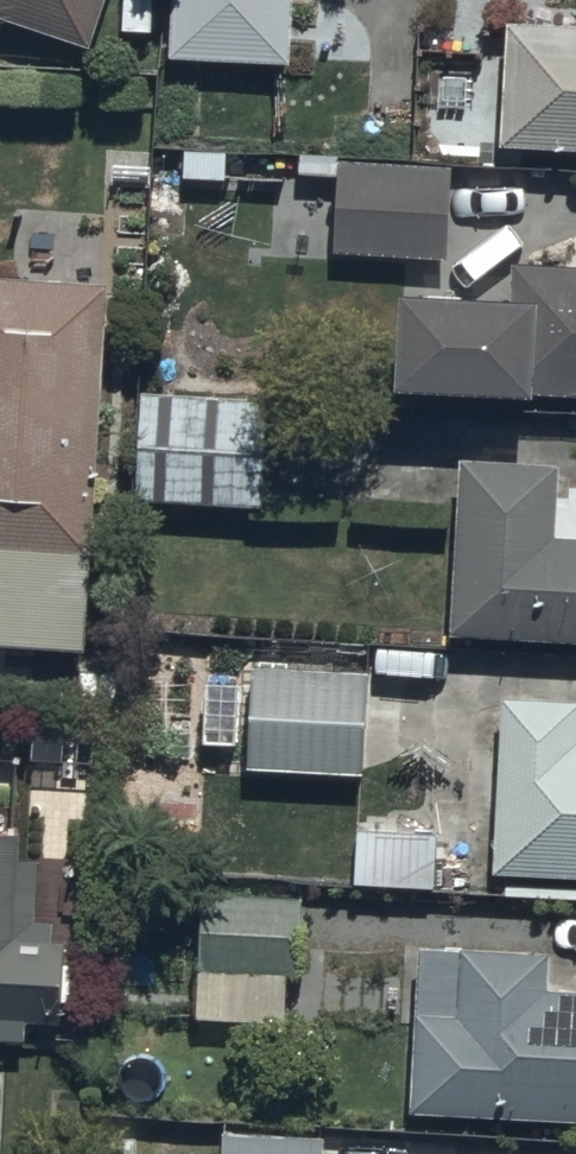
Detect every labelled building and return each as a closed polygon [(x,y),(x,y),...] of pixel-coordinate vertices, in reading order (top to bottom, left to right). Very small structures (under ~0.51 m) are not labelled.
[(92,37),(105,0),(0,0),(0,5),(92,37)] [(295,0),(173,0),(172,47),(294,50),(295,0)] [(500,9),(497,137),(575,139),(575,11),(500,9)] [(445,251),(449,152),(300,145),(300,167),(338,169),(335,246),(445,251)] [(508,250),(508,273),(402,270),(399,371),(509,374),(509,387),(575,388),(575,255),(508,250)] [(82,641),(107,275),(0,268),(0,634),(82,641)] [(140,381),(134,492),(262,498),(268,387),(140,381)] [(455,622),(575,627),(575,523),(551,522),(554,454),(462,451),(455,622)] [(361,768),(367,668),(247,661),(241,761),(361,768)] [(486,871),(575,875),(575,718),(494,714),(486,871)] [(26,821),(0,819),(0,1027),(25,1028),(26,1013),(60,1015),(62,989),(71,989),(73,948),(65,947),(66,930),(54,929),(56,910),(37,909),(41,845),(24,844),(26,821)] [(430,827),(351,824),(351,876),(430,877),(430,827)] [(301,969),(302,886),(206,884),(204,974),(214,975),(214,1011),(287,1012),(287,968),(301,969)] [(575,1123),(575,969),(414,959),(404,1112),(575,1123)] [(222,1119),(221,1153),(320,1153),(321,1126),(222,1119)]
